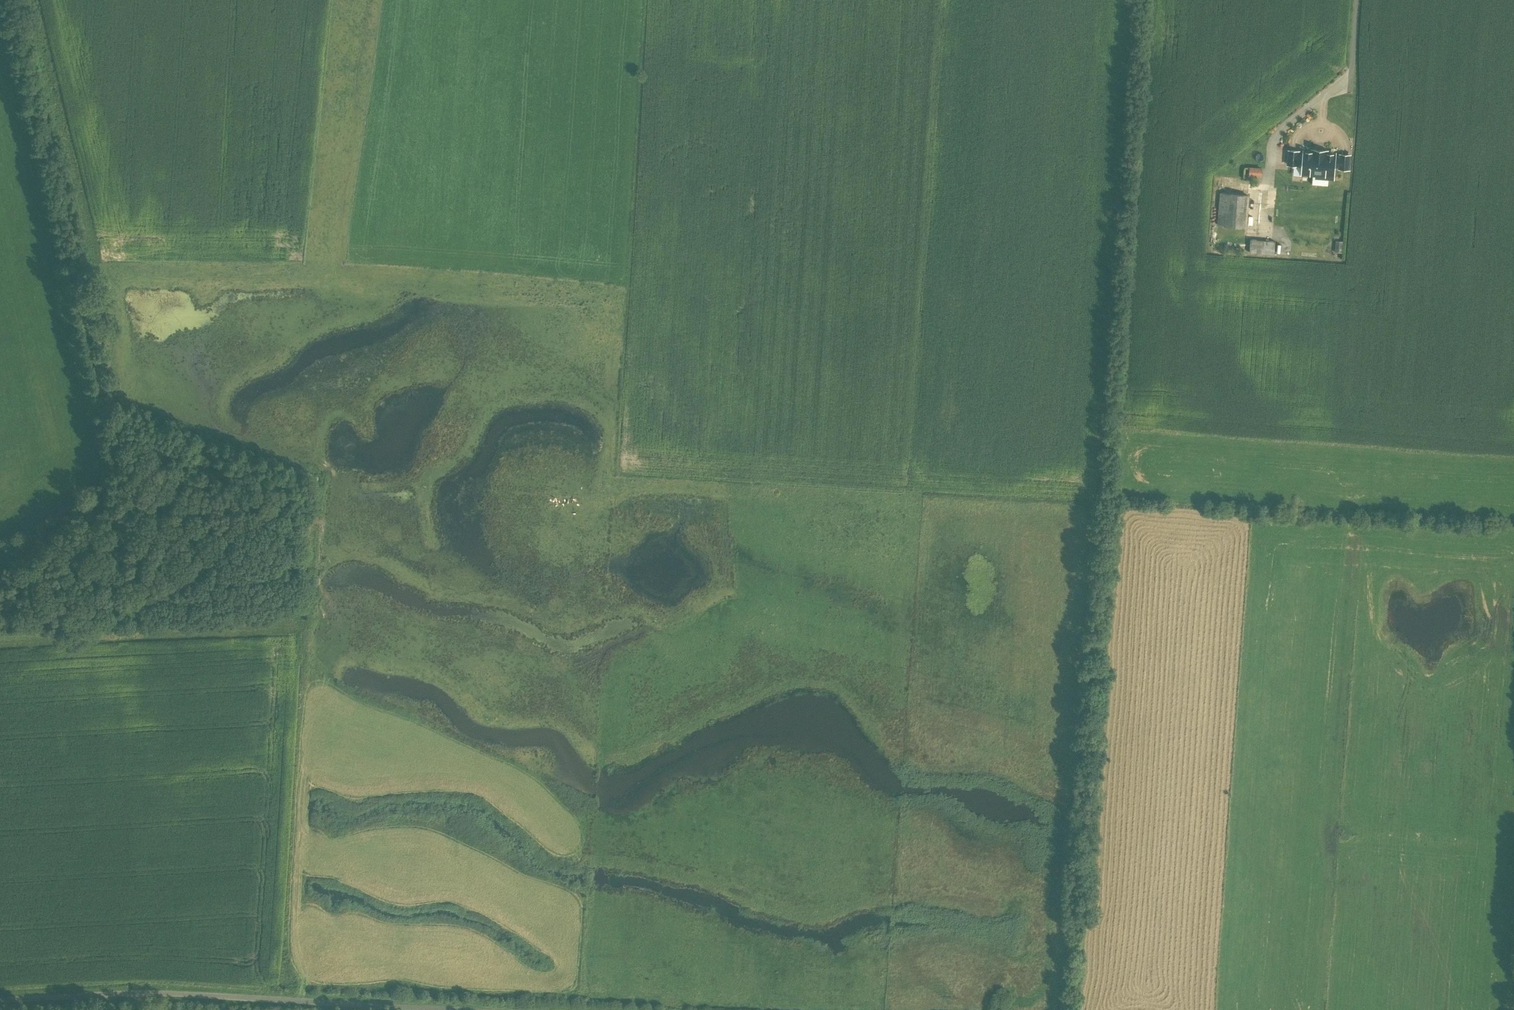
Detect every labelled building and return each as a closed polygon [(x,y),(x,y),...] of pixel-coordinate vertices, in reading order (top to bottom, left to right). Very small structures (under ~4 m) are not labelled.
[(1313,149),(1313,152),(1305,151),(1304,152),(1299,152),(1298,161),(1304,161),(1303,172),(1324,174),(1324,177),(1334,177),(1335,165),(1340,165),(1341,156),(1335,156),(1335,153),(1327,153),(1327,150),(1313,149)] [(1299,150),(1290,150),(1289,164),(1298,164),(1298,161),(1299,152),(1299,150)] [(1350,154),(1341,154),(1341,156),(1340,165),(1340,168),(1349,168),(1350,154)] [(1250,176),(1224,174),(1221,223),(1247,225),(1250,176)] [(1276,241),(1251,239),(1250,252),(1275,254),(1276,241)]
